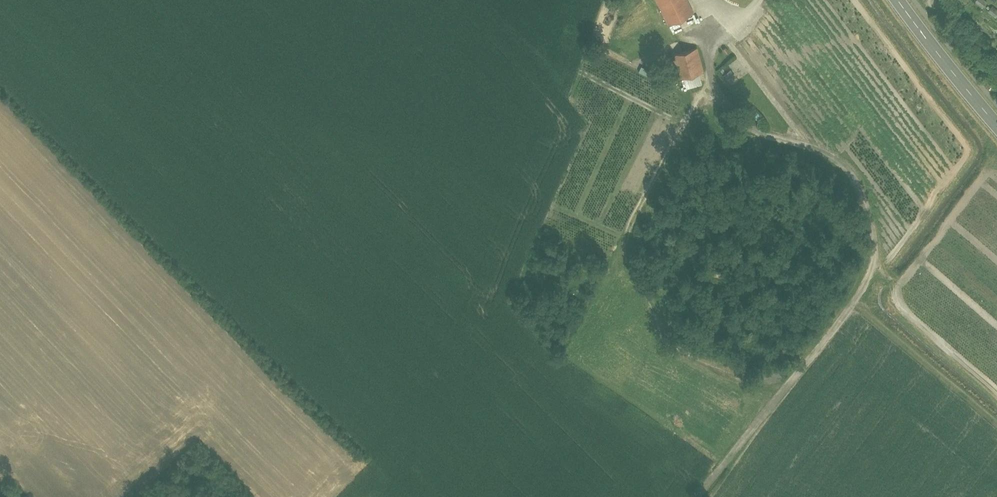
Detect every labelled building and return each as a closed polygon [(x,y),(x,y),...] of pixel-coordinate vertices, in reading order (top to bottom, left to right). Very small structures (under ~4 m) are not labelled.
[(668,21),(693,8),(689,0),(657,0),(668,21)] [(994,0),(989,7),(996,13),(996,2),(994,0)] [(703,66),(696,42),(671,49),(678,74),(703,66)] [(721,75),(727,82),(734,75),(728,68),(721,75)]
